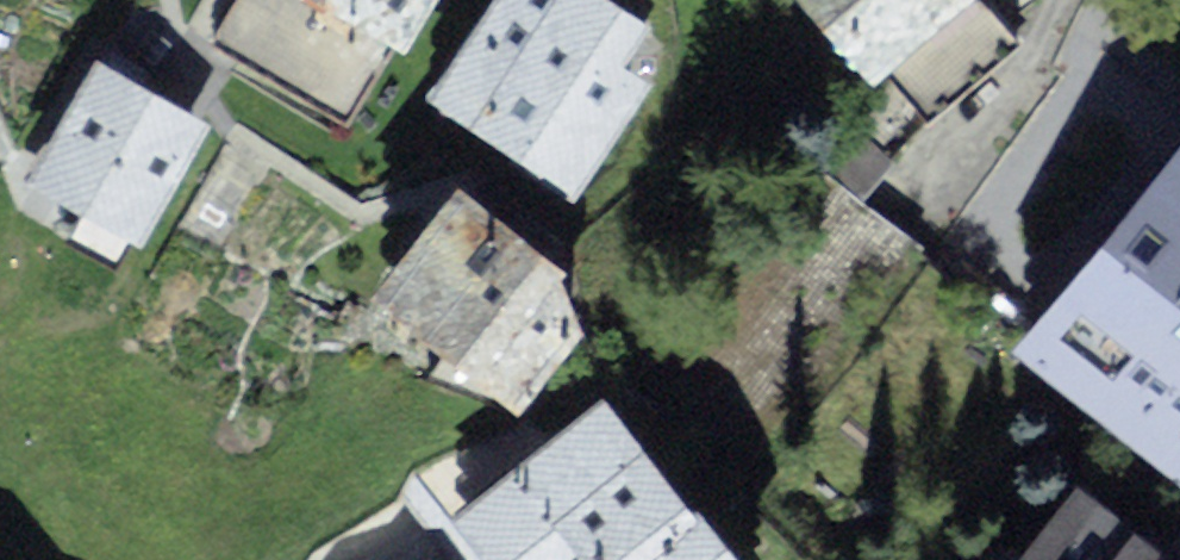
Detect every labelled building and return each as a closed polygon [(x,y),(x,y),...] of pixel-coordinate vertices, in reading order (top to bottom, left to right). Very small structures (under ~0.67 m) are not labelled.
[(224,26),(339,96),(398,0),(240,0),(224,26)] [(603,0),(496,0),(429,100),(570,193),(651,84),(623,67),(647,30),(603,0)] [(871,87),(889,74),(929,124),(1022,48),(979,0),(793,0),(871,87)] [(81,51),(10,177),(125,242),(196,117),(81,51)] [(1179,462),(1179,157),(1032,348),(1179,462)] [(563,265),(459,190),(363,310),(443,358),(433,375),(510,406),(523,417),(586,337),(563,265)] [(503,559),(740,559),(607,398),(465,514),(503,559)] [(1079,473),(1011,559),(1179,559),(1179,552),(1079,473)]
